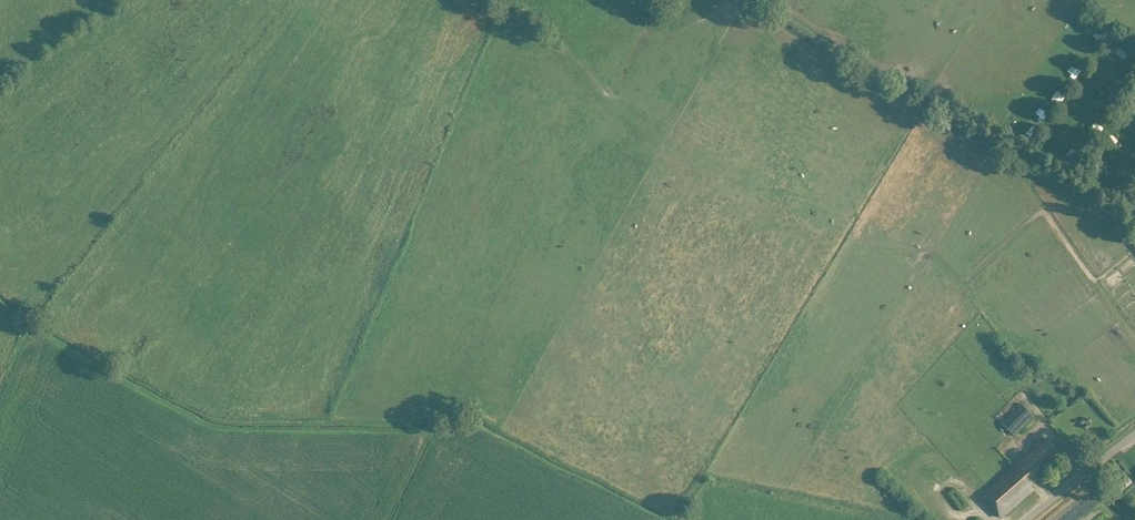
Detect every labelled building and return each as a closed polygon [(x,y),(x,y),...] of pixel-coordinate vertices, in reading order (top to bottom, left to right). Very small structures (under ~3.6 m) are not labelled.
[(1093,37),(1095,27),(1083,24),(1081,34),(1093,37)] [(1113,43),(1110,55),(1121,58),(1124,46),(1113,43)] [(1021,403),(1001,423),(1014,435),(1033,415),(1021,403)] [(998,484),(981,498),(1000,519),(1002,519),(1035,492),(1029,485),(1061,457),(1044,438),(1032,449),(1035,452),(998,484)] [(1115,485),(1121,492),(1132,483),(1127,476),(1115,485)]
